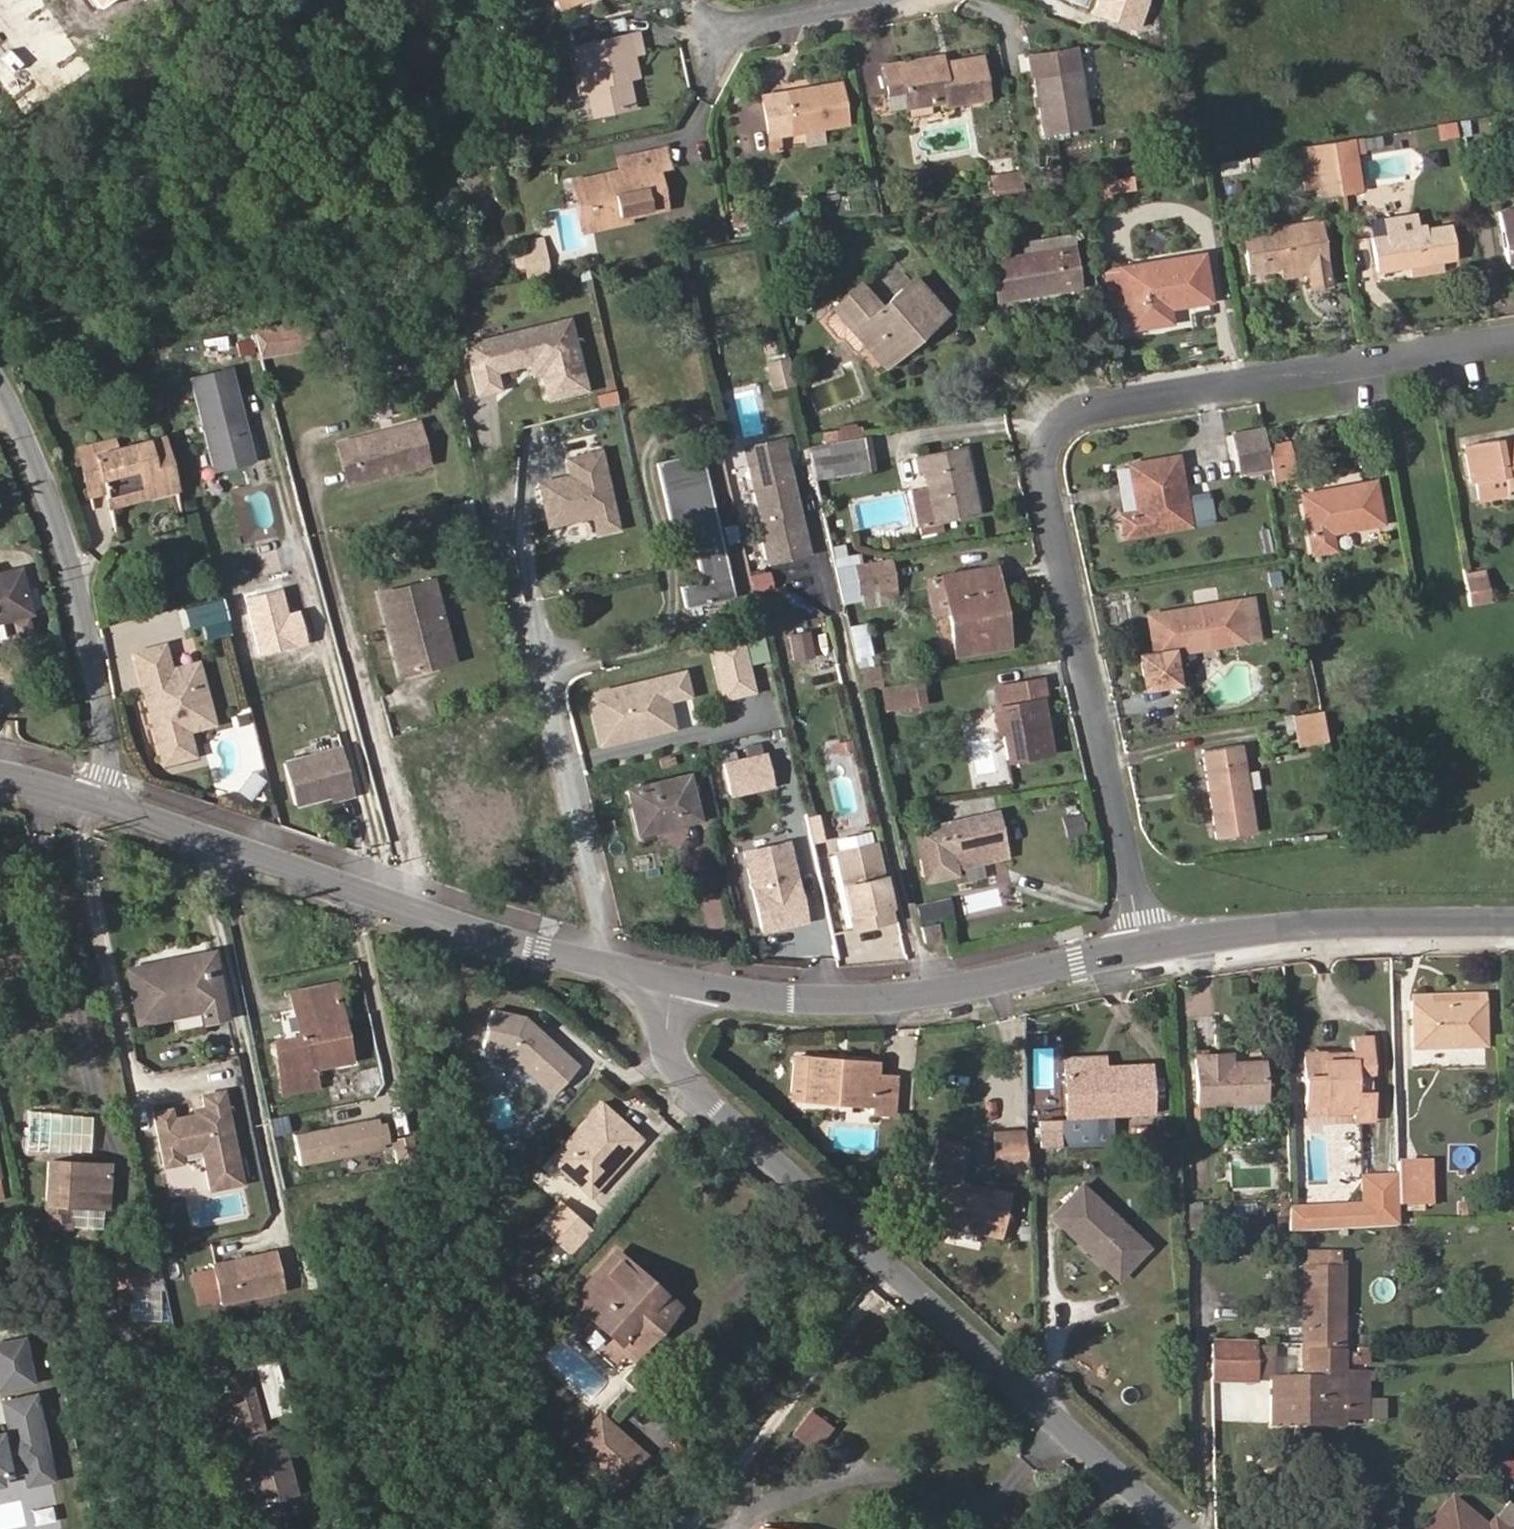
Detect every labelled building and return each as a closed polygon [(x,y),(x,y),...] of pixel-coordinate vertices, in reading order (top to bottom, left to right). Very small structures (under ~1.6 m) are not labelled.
[(89,12),(106,0),(81,0),(89,12)] [(512,30),(504,19),(495,25),(503,36),(512,30)] [(633,106),(627,77),(625,69),(635,67),(632,53),(641,51),(637,33),(574,47),(580,77),(576,77),(579,91),(588,89),(593,114),(633,106)] [(1088,127),(1076,46),(1030,54),(1044,135),(1088,127)] [(942,63),(941,56),(885,66),(889,93),(904,91),(907,107),(930,103),(928,95),(946,92),(947,100),(948,104),(988,98),(981,57),(942,63)] [(636,75),(635,67),(625,69),(627,77),(636,75)] [(846,123),(839,83),(762,96),(769,136),(846,123)] [(947,100),(946,92),(928,95),(930,103),(947,100)] [(1360,189),(1352,138),(1333,141),(1341,192),(1360,189)] [(1341,192),(1333,141),(1299,147),(1305,186),(1320,184),(1321,195),(1341,192)] [(664,207),(657,168),(667,166),(664,150),(635,156),(639,173),(590,184),(598,221),(628,215),(664,207)] [(590,184),(639,173),(635,156),(618,159),(621,171),(574,181),(584,230),(629,221),(628,215),(598,221),(590,184)] [(1250,169),(1248,157),(1219,163),(1221,175),(1250,169)] [(988,175),(993,195),(1024,188),(1019,168),(988,175)] [(761,221),(758,207),(746,210),(748,223),(761,221)] [(1500,212),(1508,263),(1513,262),(1513,209),(1500,212)] [(748,223),(746,210),(731,212),(734,226),(748,223)] [(1455,259),(1449,224),(1417,229),(1415,214),(1368,222),(1376,271),(1410,266),(1441,261),(1455,259)] [(1331,284),(1319,220),(1241,233),(1248,272),(1280,267),(1306,262),(1308,273),(1310,288),(1331,284)] [(1072,247),(1070,234),(1021,242),(1023,255),(1072,247)] [(550,269),(543,236),(529,239),(531,250),(535,270),(536,272),(548,269),(550,269)] [(1079,287),(1072,247),(1023,255),(991,260),(997,300),(1079,287)] [(535,270),(531,250),(521,252),(525,272),(535,270)] [(1209,300),(1202,255),(1120,268),(1129,328),(1169,322),(1167,307),(1209,300)] [(1442,271),(1441,261),(1410,266),(1411,276),(1442,271)] [(1308,273),(1306,262),(1280,267),(1282,277),(1308,273)] [(945,313),(914,277),(909,282),(940,317),(945,313)] [(915,340),(940,317),(909,282),(880,307),(876,311),(855,288),(833,308),(834,310),(825,318),(825,324),(837,337),(842,338),(853,350),(859,350),(865,345),(880,362),(910,335),(915,340)] [(880,307),(860,284),(855,288),(876,311),(880,307)] [(318,346),(311,316),(255,328),(262,358),(318,346)] [(568,318),(504,333),(512,366),(529,362),(532,374),(540,372),(547,399),(586,389),(568,318)] [(504,333),(486,338),(494,371),(512,366),(504,333)] [(884,366),(915,340),(910,335),(880,362),(884,366)] [(486,338),(464,343),(477,394),(498,389),(494,371),(486,338)] [(255,353),(252,339),(238,342),(241,356),(255,353)] [(793,382),(787,355),(765,360),(771,387),(793,382)] [(257,460),(233,365),(189,377),(214,471),(257,460)] [(599,407),(619,402),(616,389),(596,394),(599,407)] [(428,463),(417,421),(350,439),(360,476),(394,467),(396,472),(428,463)] [(1263,428),(1233,433),(1240,472),(1270,466),(1267,446),(1263,428)] [(871,468),(866,435),(808,445),(815,478),(871,468)] [(140,479),(171,471),(162,436),(110,449),(107,440),(76,448),(88,495),(106,491),(107,496),(142,487),(140,479)] [(360,476),(350,439),(337,443),(348,484),(361,481),(360,476)] [(1504,476),(1507,490),(1513,489),(1513,441),(1502,443),(1501,439),(1463,446),(1469,482),(1504,476)] [(1291,462),(1287,442),(1267,446),(1271,466),(1291,462)] [(977,512),(963,446),(915,456),(918,472),(924,470),(927,488),(912,491),(921,535),(943,530),(941,520),(977,512)] [(597,533),(618,528),(600,450),(566,458),(570,475),(538,482),(542,499),(546,498),(548,506),(544,506),(548,526),(593,516),(597,533)] [(734,596),(701,453),(657,463),(671,524),(688,520),(703,581),(680,586),(685,606),(734,596)] [(1186,498),(1178,455),(1129,463),(1137,511),(1119,514),(1123,537),(1211,521),(1206,494),(1186,498)] [(757,524),(766,564),(808,554),(797,508),(794,509),(792,502),(796,501),(786,458),(747,467),(760,523),(757,524)] [(1294,477),(1291,462),(1271,466),(1274,481),(1294,477)] [(361,481),(396,472),(394,467),(360,476),(361,481)] [(110,506),(176,489),(171,471),(140,479),(142,487),(107,496),(110,506)] [(1382,522),(1374,480),(1301,494),(1312,553),(1333,549),(1330,532),(1382,522)] [(471,499),(455,503),(460,524),(476,519),(471,499)] [(734,585),(750,581),(741,545),(725,549),(734,585)] [(894,592),(889,558),(835,567),(843,601),(862,597),(894,592)] [(1013,647),(998,564),(926,576),(933,616),(947,614),(954,657),(1013,647)] [(20,567),(0,572),(0,620),(31,612),(20,567)] [(1491,602),(1485,569),(1477,570),(1483,603),(1491,602)] [(1483,603),(1477,570),(1464,573),(1470,606),(1483,603)] [(437,661),(427,622),(442,618),(432,582),(379,596),(398,671),(437,661)] [(896,600),(894,592),(862,597),(864,606),(896,600)] [(1259,638),(1252,597),(1238,599),(1244,641),(1259,638)] [(1244,641),(1238,599),(1147,615),(1153,653),(1138,655),(1144,689),(1178,684),(1173,652),(1244,641)] [(452,657),(442,618),(427,622),(437,661),(452,657)] [(874,666),(864,622),(849,625),(858,669),(874,666)] [(789,629),(794,653),(813,650),(808,625),(789,629)] [(741,636),(711,643),(724,698),(753,690),(741,636)] [(169,641),(132,650),(162,765),(199,756),(192,732),(217,725),(201,660),(176,666),(169,641)] [(880,664),(874,666),(858,669),(863,691),(885,686),(880,664)] [(594,694),(589,702),(600,746),(642,735),(641,728),(651,726),(652,733),(673,728),(666,700),(689,695),(683,672),(594,694)] [(1051,752),(1041,698),(1046,698),(1042,678),(994,687),(998,707),(1003,731),(1001,732),(1006,760),(1051,752)] [(926,702),(922,680),(882,687),(886,709),(926,702)] [(1003,731),(998,707),(992,708),(997,733),(1001,732),(1003,731)] [(1327,740),(1321,710),(1293,716),(1299,746),(1327,740)] [(651,726),(641,728),(642,735),(652,733),(651,726)] [(830,743),(833,753),(855,748),(853,738),(830,743)] [(356,796),(342,743),(284,759),(297,807),(335,796),(337,801),(356,796)] [(1255,831),(1241,743),(1202,749),(1215,837),(1255,831)] [(776,788),(767,751),(722,762),(730,798),(776,788)] [(241,790),(252,798),(264,781),(253,773),(241,790)] [(698,818),(687,774),(626,789),(636,833),(698,818)] [(1003,841),(997,812),(915,829),(926,880),(956,874),(955,869),(951,852),(1003,841)] [(1081,813),(1063,817),(1068,836),(1086,831),(1081,813)] [(836,851),(854,929),(896,918),(878,841),(836,851)] [(1007,858),(1003,841),(951,852),(955,869),(1007,858)] [(779,866),(793,863),(789,844),(774,847),(779,866)] [(745,854),(763,933),(807,923),(800,894),(795,895),(794,886),(798,885),(793,863),(779,866),(774,847),(745,854)] [(941,938),(937,922),(920,926),(924,942),(941,938)] [(225,1017),(212,952),(127,968),(137,1022),(201,1009),(204,1021),(225,1017)] [(349,1059),(333,984),(291,992),(300,1036),(274,1041),(283,1091),(319,1084),(315,1065),(349,1059)] [(1482,1003),(1482,995),(1430,997),(1430,1000),(1430,1005),(1482,1003)] [(1484,1047),(1482,1003),(1430,1005),(1430,1000),(1412,1000),(1413,1049),(1484,1047)] [(485,1047),(504,1051),(551,1094),(579,1063),(526,1015),(492,1009),(485,1047)] [(1373,1118),(1370,1037),(1352,1038),(1353,1051),(1353,1059),(1325,1060),(1325,1052),(1304,1053),(1306,1112),(1352,1110),(1353,1119),(1373,1118)] [(1353,1059),(1353,1051),(1325,1052),(1325,1060),(1353,1059)] [(1265,1100),(1263,1060),(1231,1061),(1230,1053),(1194,1055),(1197,1103),(1231,1101),(1232,1116),(1261,1114),(1261,1100),(1265,1100)] [(893,1113),(895,1076),(876,1074),(877,1062),(847,1060),(847,1065),(830,1064),(830,1059),(794,1056),(791,1098),(872,1104),(872,1111),(893,1113)] [(1106,1068),(1106,1057),(1064,1059),(1064,1070),(1106,1068)] [(1151,1110),(1150,1065),(1106,1068),(1064,1070),(1066,1117),(1040,1119),(1041,1146),(1062,1146),(1111,1143),(1110,1112),(1151,1110)] [(184,1155),(202,1151),(210,1192),(245,1185),(226,1088),(200,1094),(204,1111),(176,1116),(174,1106),(152,1110),(164,1169),(186,1165),(184,1155)] [(25,1110),(23,1149),(91,1153),(94,1114),(25,1110)] [(591,1197),(631,1153),(588,1115),(549,1159),(591,1197)] [(378,1117),(293,1134),(300,1166),(384,1149),(383,1142),(389,1140),(386,1122),(379,1123),(378,1117)] [(1026,1147),(1026,1130),(994,1132),(996,1173),(1027,1170),(1027,1166),(1026,1147)] [(1000,1236),(1009,1193),(959,1182),(966,1148),(937,1142),(929,1178),(932,1179),(924,1220),(1000,1236)] [(1064,1165),(1062,1146),(1041,1146),(1026,1147),(1027,1166),(1064,1165)] [(106,1207),(108,1170),(66,1168),(66,1161),(48,1160),(45,1205),(49,1225),(69,1226),(65,1205),(106,1207)] [(108,1170),(108,1163),(66,1161),(66,1168),(108,1170)] [(1430,1203),(1428,1161),(1397,1162),(1399,1204),(1430,1203)] [(1147,1247),(1081,1184),(1051,1216),(1118,1278),(1147,1247)] [(1289,1211),(1289,1200),(1279,1200),(1279,1216),(1289,1216),(1289,1211)] [(1335,1228),(1334,1209),(1322,1210),(1323,1229),(1335,1228)] [(1310,1230),(1309,1210),(1289,1211),(1289,1216),(1289,1227),(1289,1231),(1310,1230)] [(1323,1229),(1322,1210),(1309,1210),(1310,1230),(1323,1229)] [(1289,1227),(1289,1216),(1279,1216),(1276,1216),(1276,1227),(1289,1227)] [(285,1292),(276,1249),(212,1263),(212,1267),(220,1300),(221,1306),(285,1292)] [(656,1298),(643,1287),(648,1281),(616,1252),(573,1299),(618,1341),(620,1338),(637,1354),(678,1308),(662,1293),(656,1298)] [(1342,1353),(1342,1269),(1337,1269),(1337,1252),(1307,1252),(1307,1269),(1303,1269),(1302,1353),(1342,1353)] [(147,1289),(148,1259),(118,1258),(117,1287),(131,1288),(147,1289)] [(165,1290),(158,1260),(148,1259),(147,1289),(163,1290),(165,1290)] [(220,1300),(212,1267),(191,1272),(198,1305),(220,1300)] [(662,1293),(648,1281),(643,1287),(656,1298),(662,1293)] [(147,1289),(131,1288),(129,1320),(161,1322),(163,1290),(147,1289)] [(22,1339),(0,1344),(0,1388),(31,1381),(22,1339)] [(1253,1380),(1252,1341),(1210,1339),(1211,1379),(1253,1380)] [(1365,1364),(1365,1348),(1350,1348),(1350,1364),(1365,1364)] [(249,1360),(266,1421),(293,1413),(276,1352),(249,1360)] [(1365,1421),(1366,1373),(1349,1373),(1348,1377),(1347,1377),(1347,1381),(1341,1381),(1342,1353),(1302,1353),(1302,1380),(1270,1380),(1270,1425),(1293,1425),(1293,1415),(1341,1415),(1341,1421),(1365,1421)] [(263,1428),(248,1373),(226,1379),(243,1434),(263,1428)] [(34,1396),(3,1402),(9,1431),(0,1433),(0,1474),(24,1469),(49,1464),(34,1396)] [(793,1414),(787,1408),(779,1415),(785,1421),(793,1414)] [(584,1454),(611,1424),(599,1414),(572,1444),(584,1454)] [(1341,1421),(1341,1415),(1293,1415),(1293,1425),(1341,1425),(1341,1421)] [(619,1485),(646,1455),(622,1434),(611,1424),(584,1454),(619,1485)] [(297,1494),(277,1427),(253,1434),(257,1449),(243,1453),(258,1505),(297,1494)] [(257,1449),(253,1434),(238,1438),(243,1453),(257,1449)] [(1493,1479),(1513,1479),(1513,1461),(1493,1461),(1493,1479)] [(51,1479),(49,1464),(24,1469),(27,1484),(51,1479)] [(1493,1520),(1487,1527),(1451,1498),(1425,1528),(1504,1528),(1493,1520)] [(32,1508),(34,1524),(56,1521),(54,1506),(32,1508)]
